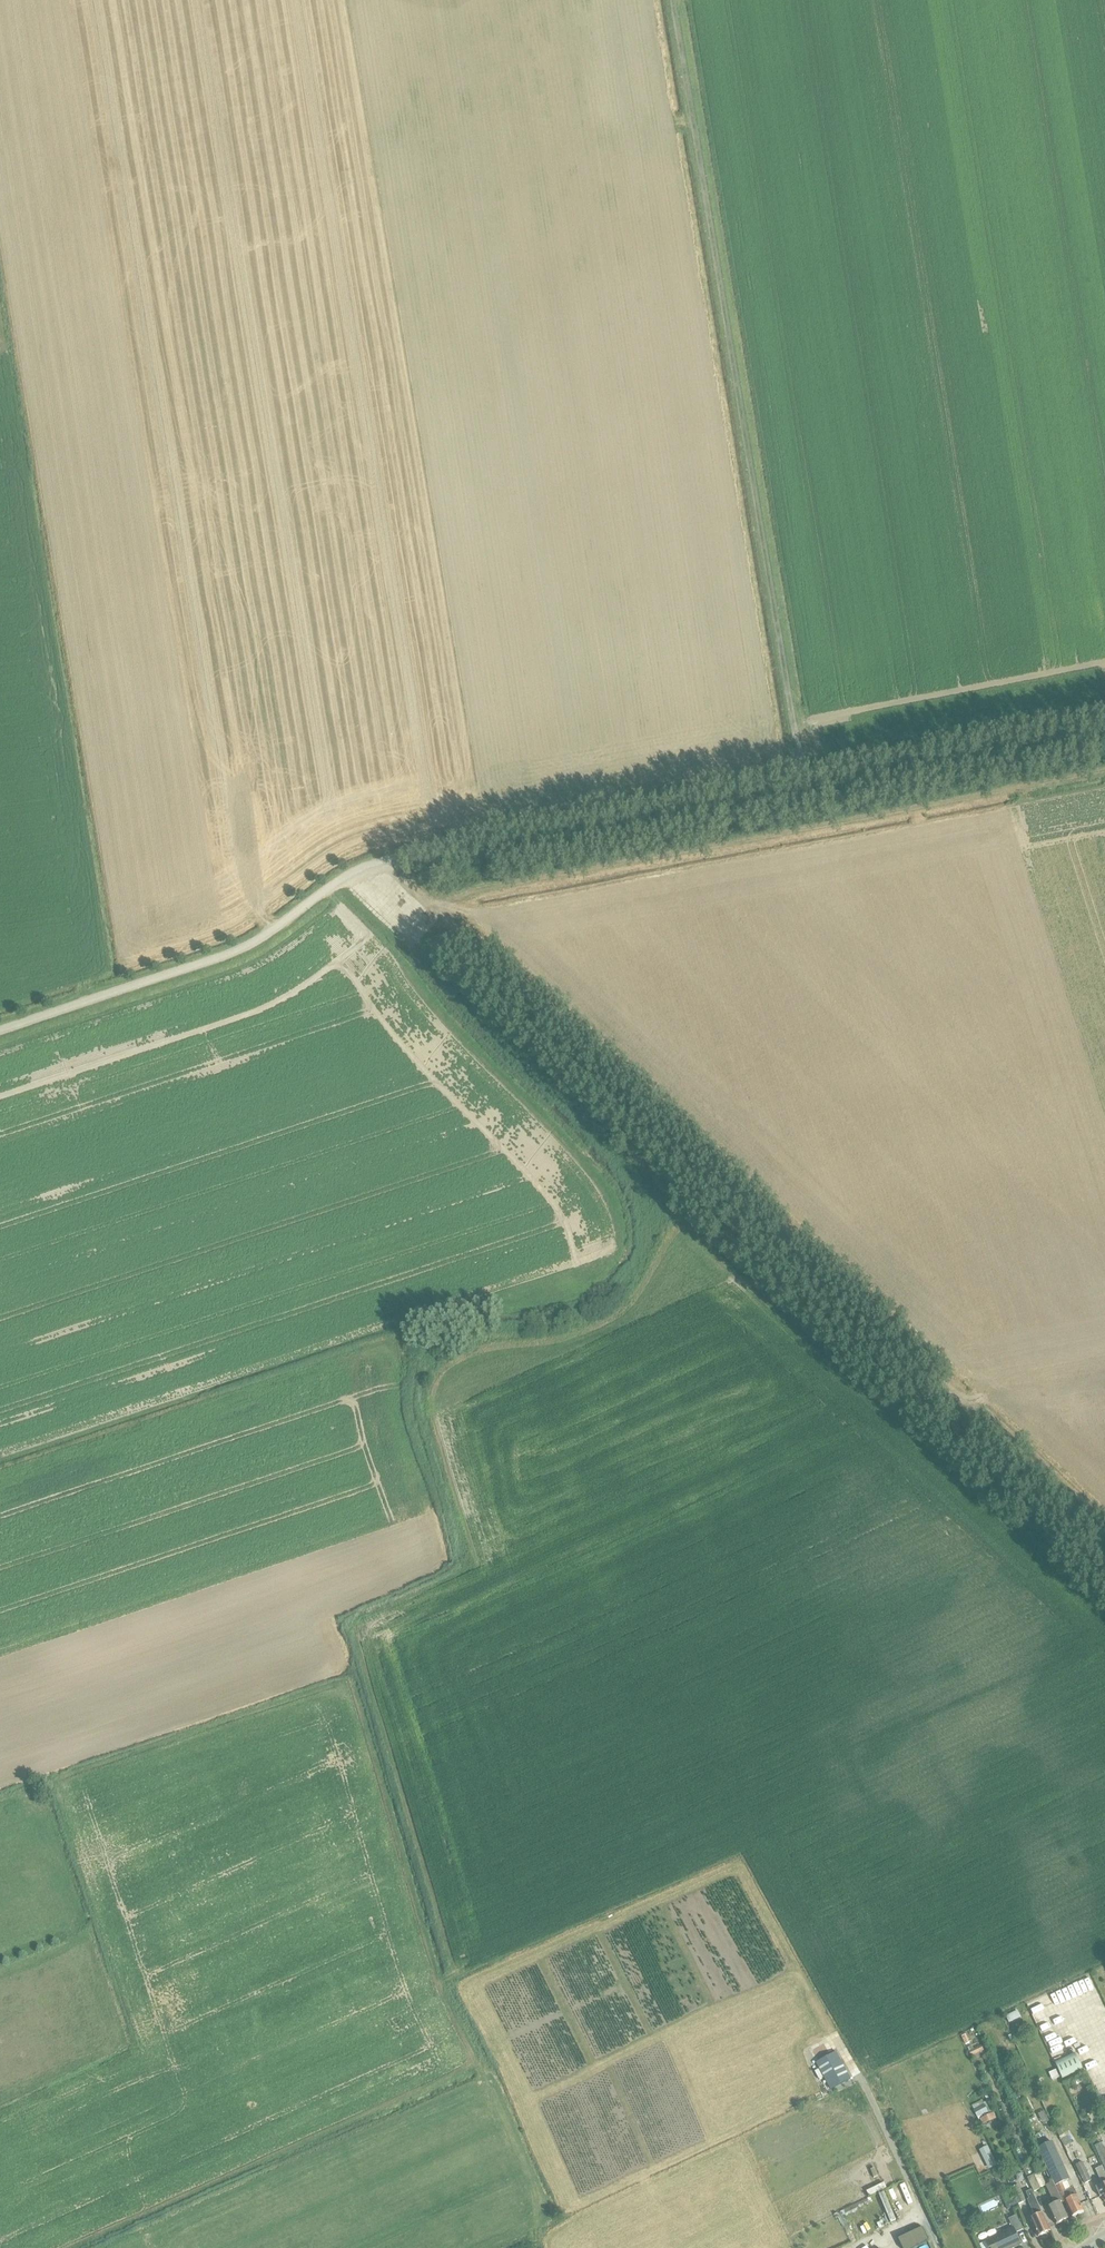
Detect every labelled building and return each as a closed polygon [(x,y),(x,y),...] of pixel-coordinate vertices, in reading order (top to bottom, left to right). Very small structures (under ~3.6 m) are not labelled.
[(1011,2022),(1023,2017),(1020,2010),(1008,2014),(1011,2022)] [(1040,2021),(1046,2031),(1054,2026),(1048,2016),(1040,2021)] [(1054,2029),(1045,2032),(1050,2042),(1058,2039),(1054,2029)] [(981,2046),(969,2051),(971,2056),(983,2051),(981,2046)] [(1082,2055),(1091,2052),(1089,2046),(1080,2050),(1082,2055)] [(837,2053),(817,2063),(831,2090),(851,2079),(837,2053)] [(1064,2077),(1083,2070),(1076,2053),(1057,2060),(1064,2077)] [(1087,2064),(1092,2075),(1101,2072),(1096,2060),(1087,2064)] [(1059,2068),(1051,2071),(1054,2080),(1062,2077),(1059,2068)] [(982,2101),(972,2106),(975,2111),(974,2111),(978,2121),(980,2120),(993,2113),(995,2112),(989,2100),(984,2103),(982,2101)] [(993,2113),(980,2120),(983,2125),(997,2119),(993,2113)] [(1053,2142),(1039,2149),(1049,2169),(1054,2181),(1058,2190),(1063,2201),(1064,2203),(1066,2201),(1074,2217),(1085,2211),(1078,2195),(1070,2199),(1063,2183),(1071,2179),(1066,2169),(1053,2142)] [(1102,2144),(1096,2147),(1104,2167),(1104,2150),(1102,2144)] [(979,2150),(988,2169),(988,2170),(997,2165),(988,2146),(979,2150)] [(1082,2161),(1075,2165),(1084,2184),(1091,2180),(1082,2161)] [(1102,2166),(1097,2168),(1104,2185),(1097,2188),(1101,2198),(1103,2197),(1104,2201),(1104,2172),(1102,2166)] [(1028,2179),(1029,2179),(1033,2189),(1034,2192),(1041,2189),(1035,2175),(1028,2178),(1028,2179)] [(885,2181),(869,2189),(871,2194),(888,2186),(885,2181)] [(1054,2181),(1046,2185),(1050,2194),(1055,2204),(1049,2207),(1057,2224),(1069,2219),(1061,2202),(1063,2201),(1058,2190),(1054,2181)] [(1012,2187),(1019,2202),(1026,2199),(1018,2184),(1012,2187)] [(1032,2189),(1026,2192),(1029,2198),(1028,2199),(1035,2214),(1037,2213),(1038,2215),(1031,2219),(1039,2236),(1051,2231),(1032,2189)] [(986,2241),(989,2247),(1014,2247),(1022,2244),(1016,2233),(1024,2230),(1017,2215),(1009,2219),(1013,2228),(1003,2233),(986,2241)] [(943,2221),(937,2224),(940,2231),(946,2229),(943,2221)] [(898,2240),(902,2247),(914,2247),(928,2241),(921,2228),(898,2240)]
